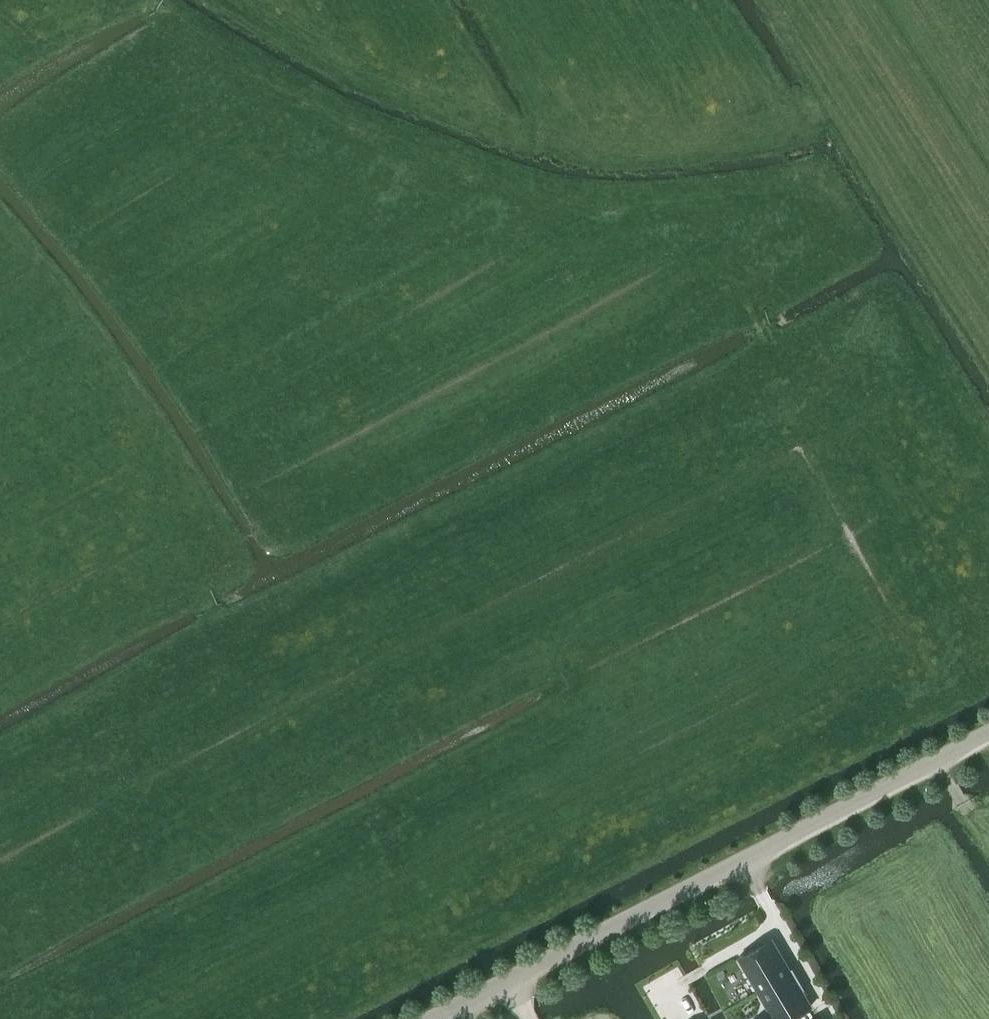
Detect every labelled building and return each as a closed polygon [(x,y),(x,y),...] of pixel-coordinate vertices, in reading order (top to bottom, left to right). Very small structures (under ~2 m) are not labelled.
[(737,956),(757,990),(776,979),(780,987),(795,979),(770,937),(737,956)] [(810,1004),(795,979),(780,987),(776,979),(757,990),(769,1011),(755,1018),(783,1018),(810,1004)]
